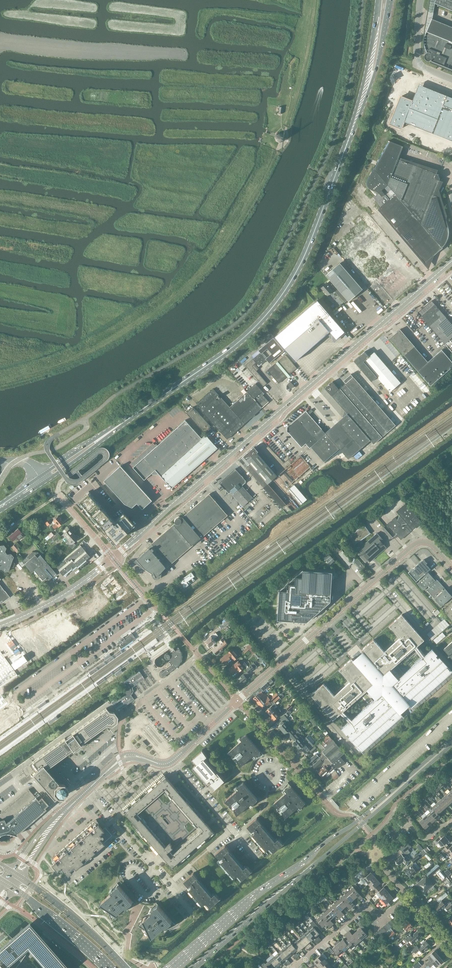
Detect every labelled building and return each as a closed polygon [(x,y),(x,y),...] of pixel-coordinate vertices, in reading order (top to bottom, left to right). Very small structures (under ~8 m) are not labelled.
[(433,4),(439,6),(440,5),(451,10),(451,0),(436,0),(435,3),(434,2),(433,4)] [(432,19),(427,32),(426,50),(428,51),(425,59),(444,66),(444,65),(451,69),(451,27),(432,19)] [(397,122),(409,127),(411,122),(451,138),(451,137),(451,98),(431,89),(428,89),(425,89),(425,90),(424,91),(420,102),(407,97),(397,122)] [(281,142),(284,141),(286,137),(285,133),(281,131),(278,133),(275,136),(277,140),(281,142)] [(374,168),(374,169),(442,247),(443,246),(444,245),(445,244),(446,243),(446,242),(447,241),(448,239),(448,238),(448,237),(449,236),(449,235),(449,234),(449,233),(449,232),(449,231),(449,230),(449,229),(449,228),(449,227),(436,188),(441,177),(440,174),(399,158),(403,146),(389,140),(374,168)] [(443,248),(442,247),(374,169),(369,178),(368,180),(368,181),(368,183),(368,185),(369,186),(370,187),(376,195),(373,197),(376,200),(375,200),(380,207),(378,209),(426,263),(443,248)] [(340,263),(326,276),(330,281),(322,288),(328,295),(334,290),(345,303),(348,300),(349,301),(363,289),(340,263)] [(330,332),(337,339),(345,332),(317,300),(315,302),(274,337),(284,349),(287,347),(295,357),(296,357),(309,345),(317,339),(319,341),(330,332)] [(446,343),(448,342),(449,341),(451,338),(451,324),(432,301),(418,313),(421,316),(445,344),(446,343)] [(429,362),(405,335),(400,330),(390,339),(431,386),(441,377),(451,367),(451,361),(442,350),(429,362)] [(285,351),(274,338),(259,350),(260,352),(245,365),(257,378),(260,375),(253,366),(256,363),(259,366),(260,366),(267,360),(270,363),(285,351)] [(369,357),(365,352),(360,356),(355,360),(354,361),(372,381),(376,386),(382,382),(391,392),(401,383),(374,352),(369,357)] [(297,368),(285,355),(268,370),(279,383),(287,376),(289,378),(291,377),(289,375),(297,368)] [(322,421),(318,424),(326,433),(349,459),(371,440),(374,444),(396,425),(351,374),(344,381),(346,383),(339,389),(333,382),(325,388),(340,405),(342,407),(348,414),(329,430),(322,421)] [(260,375),(257,378),(263,387),(267,383),(260,375)] [(255,383),(247,390),(256,400),(257,400),(263,407),(269,402),(269,401),(263,395),(264,393),(255,383)] [(247,422),(231,404),(229,406),(220,396),(223,394),(221,392),(219,394),(214,389),(197,404),(203,411),(202,412),(227,439),(247,422)] [(247,390),(231,404),(247,422),(262,408),(263,407),(257,400),(256,400),(247,390)] [(187,413),(204,433),(211,427),(193,407),(187,413)] [(288,431),(302,447),(306,443),(310,448),(312,447),(324,461),(334,453),(339,449),(306,411),(288,427),(288,431)] [(130,464),(145,480),(152,473),(153,474),(158,474),(172,488),(218,448),(206,435),(202,439),(186,421),(158,446),(157,444),(155,445),(153,443),(148,448),(137,458),(135,459),(130,464)] [(259,485),(261,484),(282,508),(286,504),(268,484),(277,476),(256,452),(249,459),(245,455),(239,460),(257,481),(256,482),(259,485)] [(133,508),(137,503),(143,509),(152,501),(121,466),(104,481),(125,504),(133,508)] [(234,496),(244,507),(253,498),(243,486),(247,482),(235,469),(220,483),(229,494),(231,492),(234,496)] [(294,484),(289,489),(302,504),(307,499),(294,484)] [(150,572),(152,576),(153,577),(153,578),(154,579),(155,579),(155,580),(156,580),(157,580),(158,580),(159,580),(159,579),(160,579),(160,578),(161,578),(161,577),(161,576),(161,575),(161,574),(161,573),(160,573),(165,569),(200,540),(228,516),(209,494),(193,509),(182,518),(181,519),(180,518),(179,518),(178,518),(178,517),(178,518),(176,519),(175,520),(176,520),(176,521),(176,522),(176,523),(175,524),(171,527),(171,528),(167,531),(167,530),(147,547),(148,548),(148,547),(150,548),(140,556),(152,569),(149,571),(150,572)] [(86,495),(79,501),(90,514),(92,516),(91,516),(102,529),(103,528),(104,530),(104,531),(105,531),(106,532),(107,534),(108,535),(108,534),(109,536),(110,537),(110,538),(113,541),(113,540),(114,541),(113,541),(114,542),(115,541),(114,541),(116,540),(116,539),(118,538),(120,536),(120,537),(120,536),(121,535),(122,535),(122,534),(123,533),(124,533),(125,531),(125,532),(126,531),(127,530),(128,530),(128,529),(129,528),(130,528),(131,526),(131,527),(132,526),(133,525),(134,524),(133,524),(132,523),(133,523),(124,513),(115,521),(113,519),(110,522),(106,518),(103,514),(102,514),(99,510),(97,508),(97,507),(93,503),(90,499),(86,495)] [(51,502),(37,513),(65,551),(39,571),(49,585),(82,560),(83,559),(85,558),(86,557),(86,555),(86,554),(86,552),(86,550),(85,549),(51,502)] [(397,519),(397,520),(401,525),(407,524),(413,530),(420,524),(422,522),(410,509),(405,503),(396,511),(399,515),(398,517),(397,519)] [(395,534),(396,534),(397,535),(401,539),(409,532),(406,528),(405,529),(404,528),(404,526),(402,526),(395,517),(387,524),(395,533),(395,534)] [(0,543),(0,573),(19,597),(24,593),(30,599),(43,589),(18,555),(44,535),(32,519),(0,543)] [(364,526),(363,528),(346,539),(351,547),(356,544),(360,541),(370,534),(364,526)] [(387,535),(390,538),(392,537),(384,527),(382,529),(387,535)] [(360,541),(356,544),(357,546),(356,546),(357,546),(358,546),(358,547),(359,547),(360,547),(360,546),(361,547),(359,548),(358,549),(360,552),(358,554),(365,562),(367,560),(369,562),(372,559),(374,558),(385,548),(386,548),(385,546),(383,544),(385,543),(378,534),(377,533),(371,538),(363,545),(362,545),(362,544),(362,543),(361,543),(361,542),(360,542),(360,541)] [(340,553),(338,554),(349,566),(353,563),(342,551),(341,551),(340,550),(339,551),(340,553)] [(322,555),(330,564),(335,560),(327,551),(322,555)] [(354,562),(361,570),(365,567),(358,559),(354,562)] [(422,561),(408,573),(416,582),(430,569),(426,564),(427,563),(425,560),(424,560),(423,560),(422,561)] [(278,620),(307,622),(331,602),(333,572),(303,570),(280,591),(278,620)] [(180,581),(182,584),(185,588),(189,585),(187,582),(195,576),(192,572),(187,575),(182,579),(180,581)] [(447,590),(438,580),(436,581),(429,573),(417,584),(421,588),(423,590),(428,586),(430,587),(426,590),(441,606),(451,597),(451,596),(447,590)] [(17,601),(0,578),(0,614),(17,601)] [(38,620),(10,640),(20,653),(83,608),(92,620),(110,607),(109,606),(116,602),(104,586),(99,589),(98,588),(43,627),(38,620)] [(335,696),(324,683),(311,694),(334,720),(341,713),(350,722),(343,728),(350,736),(349,737),(361,751),(402,715),(400,713),(409,705),(411,707),(451,671),(440,657),(438,658),(431,650),(424,656),(417,646),(425,640),(402,614),(390,625),(401,638),(385,652),(374,639),(361,650),(363,653),(359,657),(354,661),(352,658),(340,669),(351,682),(335,696)] [(445,619),(427,635),(432,641),(450,625),(445,619)] [(345,632),(343,634),(351,644),(353,642),(345,632)] [(205,642),(210,647),(216,642),(214,639),(218,636),(216,633),(212,636),(211,636),(205,642)] [(442,633),(433,641),(437,644),(446,637),(442,633)] [(125,639),(123,637),(120,640),(121,640),(118,642),(119,643),(118,644),(120,648),(123,646),(123,647),(128,644),(127,643),(132,640),(129,636),(125,639)] [(221,643),(213,651),(217,655),(223,650),(222,648),(228,643),(223,637),(219,641),(221,643)] [(338,638),(336,640),(344,650),(347,648),(338,638)] [(444,649),(451,659),(451,642),(444,649)] [(248,647),(243,651),(245,652),(253,645),(251,643),(247,646),(248,647)] [(169,659),(171,661),(176,668),(177,667),(178,666),(179,665),(179,664),(180,664),(180,663),(180,662),(181,661),(181,660),(182,659),(182,658),(182,657),(182,656),(182,655),(181,654),(181,653),(180,651),(179,649),(170,655),(170,656),(170,657),(170,658),(169,659)] [(234,660),(239,656),(232,649),(228,653),(221,660),(225,664),(232,658),(234,660)] [(17,675),(0,651),(0,687),(17,675)] [(176,668),(171,661),(169,662),(171,665),(161,672),(161,673),(160,673),(160,674),(160,675),(160,676),(161,676),(162,677),(163,677),(176,668)] [(242,661),(240,663),(239,662),(238,661),(230,668),(229,669),(230,671),(232,674),(235,671),(236,672),(237,672),(238,672),(239,672),(240,672),(244,668),(247,665),(244,661),(242,661)] [(238,680),(242,685),(248,679),(245,676),(249,673),(249,674),(255,669),(251,665),(246,669),(247,671),(240,677),(241,677),(238,680)] [(124,692),(124,693),(125,693),(125,694),(126,694),(127,694),(128,694),(129,694),(130,695),(131,695),(131,694),(132,694),(132,693),(133,693),(133,692),(133,691),(133,690),(133,689),(132,688),(132,687),(144,679),(138,670),(121,682),(125,688),(124,689),(124,690),(124,691),(124,692)] [(267,683),(259,690),(262,692),(263,691),(270,685),(267,683)] [(258,703),(266,695),(265,693),(264,694),(262,692),(259,690),(254,694),(256,696),(254,698),(254,699),(255,700),(256,700),(258,703)] [(125,693),(124,693),(111,702),(118,711),(134,699),(131,695),(130,695),(129,694),(128,694),(127,694),(126,694),(125,694),(125,693)] [(270,699),(272,701),(279,696),(277,693),(270,699)] [(268,697),(266,695),(258,703),(259,704),(259,705),(261,707),(262,707),(267,703),(269,705),(272,702),(268,697)] [(275,703),(266,711),(268,713),(267,714),(269,716),(270,716),(279,709),(278,709),(279,708),(277,705),(275,703)] [(32,761),(37,769),(45,768),(74,747),(75,747),(75,748),(76,748),(76,747),(77,747),(77,746),(77,745),(106,724),(111,725),(116,722),(116,717),(114,713),(109,712),(106,708),(32,761)] [(279,709),(270,716),(271,717),(271,718),(273,721),(279,716),(282,713),(279,709)] [(282,716),(284,719),(291,712),(290,710),(288,711),(284,715),(282,716)] [(310,720),(317,728),(320,725),(313,718),(310,720)] [(279,727),(282,731),(288,726),(283,720),(279,724),(281,726),(279,727)] [(287,733),(291,737),(298,730),(296,728),(295,729),(290,724),(288,726),(282,731),(285,734),(287,733)] [(292,743),(296,747),(304,739),(299,734),(300,733),(298,730),(291,737),(294,741),(292,743)] [(264,754),(261,751),(260,750),(260,751),(246,735),(247,735),(246,734),(240,738),(240,739),(240,738),(242,740),(228,752),(234,757),(237,760),(240,767),(241,767),(240,766),(254,755),(257,758),(264,754)] [(318,755),(321,758),(323,760),(324,762),(325,761),(329,766),(331,765),(334,768),(335,769),(337,768),(339,766),(339,765),(341,767),(341,766),(345,762),(345,763),(340,757),(344,753),(333,740),(332,740),(328,735),(319,742),(325,749),(321,753),(318,755)] [(314,746),(306,737),(304,739),(296,747),(299,750),(301,748),(305,753),(314,746)] [(317,749),(321,753),(325,749),(319,742),(315,746),(317,749)] [(194,767),(207,782),(208,781),(215,789),(225,780),(220,775),(219,776),(204,759),(207,756),(202,749),(202,750),(202,751),(193,759),(197,764),(194,767)] [(311,765),(312,764),(316,761),(317,762),(321,758),(318,755),(317,754),(314,757),(313,756),(308,761),(311,765)] [(316,761),(312,764),(313,765),(312,766),(316,770),(322,764),(324,766),(318,772),(320,774),(319,775),(321,776),(322,777),(325,774),(326,775),(329,772),(330,773),(334,768),(331,765),(329,766),(325,761),(324,762),(323,760),(321,758),(317,762),(316,761)] [(58,784),(45,768),(37,769),(32,774),(52,796),(54,799),(55,798),(54,798),(55,797),(57,795),(57,796),(62,796),(66,793),(66,792),(67,792),(68,791),(68,790),(68,789),(67,789),(67,788),(66,788),(67,788),(63,784),(58,783),(58,784)] [(210,828),(164,775),(123,811),(160,853),(173,867),(214,832),(210,828)] [(237,786),(239,788),(225,800),(231,804),(234,807),(237,815),(238,814),(251,802),(253,804),(253,805),(258,798),(257,798),(244,782),(237,786)] [(298,807),(301,808),(306,802),(305,802),(291,786),(288,783),(288,782),(283,788),(286,792),(273,804),(279,808),(282,811),(285,818),(298,807)] [(0,835),(1,835),(2,834),(3,834),(4,833),(5,833),(7,833),(8,833),(9,833),(10,833),(11,833),(12,834),(13,834),(14,833),(48,804),(42,798),(38,793),(36,795),(35,796),(29,789),(0,814),(0,835)] [(443,797),(450,805),(451,804),(451,803),(451,800),(447,794),(445,792),(443,794),(445,796),(443,797)] [(440,797),(438,799),(439,801),(446,808),(448,806),(448,807),(450,805),(443,797),(441,799),(440,797)] [(438,802),(436,804),(443,812),(444,810),(446,808),(439,801),(438,799),(436,800),(438,802)] [(436,804),(432,807),(434,809),(439,814),(441,813),(443,812),(436,804)] [(429,809),(428,810),(430,812),(437,820),(441,816),(439,815),(439,814),(434,809),(432,807),(429,809)] [(430,812),(427,815),(433,823),(435,821),(437,820),(430,812)] [(427,815),(423,818),(430,826),(431,825),(431,824),(433,823),(427,815)] [(279,838),(276,840),(275,841),(261,824),(262,823),(257,817),(247,826),(254,833),(253,834),(266,850),(269,847),(273,852),(272,853),(273,853),(285,843),(284,842),(284,843),(279,838)] [(423,818),(419,822),(426,829),(428,827),(428,828),(430,826),(423,818)] [(98,824),(99,824),(96,820),(96,819),(52,858),(52,861),(54,864),(59,868),(60,867),(67,875),(102,844),(102,843),(111,835),(105,828),(103,830),(98,824)] [(439,837),(433,842),(436,845),(439,842),(442,846),(451,839),(446,834),(442,837),(440,836),(439,837)] [(403,852),(395,859),(396,861),(396,863),(397,864),(399,864),(399,865),(403,861),(406,864),(410,861),(406,856),(407,855),(405,852),(411,846),(409,844),(408,842),(400,849),(401,850),(403,852)] [(247,866),(244,868),(229,851),(230,850),(225,845),(216,853),(222,861),(221,862),(234,877),(238,875),(242,879),(241,880),(241,881),(253,870),(252,870),(247,866)] [(440,852),(446,859),(450,856),(451,854),(451,846),(450,847),(448,845),(442,850),(440,852)] [(412,860),(414,863),(420,858),(418,855),(412,860)] [(438,863),(426,873),(429,877),(436,871),(439,869),(441,867),(438,863)] [(409,867),(404,871),(410,877),(419,870),(416,867),(414,864),(409,867)] [(362,875),(368,883),(375,877),(370,871),(368,873),(366,871),(362,875)] [(438,873),(437,874),(442,880),(445,877),(440,871),(438,873)] [(203,905),(205,903),(206,902),(210,907),(209,908),(221,898),(220,898),(215,893),(213,895),(212,896),(197,879),(198,878),(194,872),(184,881),(191,889),(189,890),(203,905)] [(426,876),(416,884),(424,893),(433,885),(431,882),(426,876)] [(368,883),(374,890),(379,886),(377,884),(379,882),(375,877),(368,883)] [(101,902),(100,903),(107,907),(109,910),(113,917),(125,907),(127,905),(128,907),(130,906),(135,903),(133,901),(119,885),(118,883),(117,883),(111,891),(113,892),(101,902)] [(374,890),(381,898),(388,891),(383,886),(381,888),(379,886),(374,890)] [(354,887),(348,892),(354,899),(357,896),(361,900),(363,898),(354,887)] [(388,891),(381,898),(387,905),(392,901),(390,899),(392,897),(388,891)] [(348,892),(343,896),(352,907),(355,905),(351,901),(354,899),(348,892)] [(343,896),(338,901),(344,908),(347,905),(350,909),(352,907),(343,896)] [(435,906),(440,912),(445,907),(448,910),(451,907),(451,902),(450,903),(448,901),(445,904),(442,900),(435,906)] [(338,901),(332,905),(342,916),(344,914),(341,911),(344,908),(338,901)] [(140,922),(145,926),(150,931),(152,937),(153,937),(152,936),(164,926),(167,930),(176,925),(176,924),(175,924),(173,921),(172,921),(158,905),(159,905),(158,904),(157,903),(157,902),(155,904),(152,908),(154,910),(140,922)] [(332,905),(327,910),(333,917),(336,915),(340,918),(342,916),(332,905)] [(327,910),(322,914),(331,925),(334,924),(330,920),(333,917),(327,910)] [(331,925),(322,914),(316,919),(323,926),(326,924),(329,927),(331,925)] [(307,928),(309,930),(315,937),(322,931),(313,920),(310,923),(311,924),(307,928)] [(403,927),(399,931),(401,933),(405,929),(407,931),(413,926),(414,925),(411,923),(409,921),(403,926),(403,927)] [(12,938),(10,939),(7,942),(0,948),(0,967),(13,967),(28,949),(44,967),(43,967),(69,967),(29,922),(23,928),(21,927),(21,930),(12,938)] [(361,928),(356,932),(362,939),(367,934),(364,931),(366,929),(360,922),(357,924),(361,928)] [(309,930),(305,933),(311,941),(315,937),(309,930)] [(299,935),(301,937),(307,944),(311,941),(305,933),(303,931),(299,935)] [(349,931),(347,933),(357,943),(362,939),(356,932),(352,935),(349,931)] [(422,936),(417,931),(414,934),(412,931),(403,939),(406,942),(408,941),(410,942),(411,941),(413,944),(422,936)] [(345,941),(349,946),(351,948),(357,943),(347,933),(345,935),(348,939),(345,941)] [(301,937),(297,940),(303,948),(307,944),(301,937)] [(339,940),(336,942),(344,950),(349,946),(345,941),(343,939),(340,942),(339,940)] [(297,940),(293,944),(297,949),(299,951),(303,948),(297,940)] [(416,945),(412,949),(416,953),(419,950),(421,953),(422,953),(423,953),(431,946),(426,941),(418,947),(416,945)] [(291,942),(287,946),(293,953),(297,949),(293,944),(291,942)] [(344,950),(336,942),(334,944),(335,946),(333,948),(339,955),(344,950)] [(280,947),(283,949),(289,956),(293,953),(287,946),(284,943),(280,947)] [(283,949),(279,953),(285,960),(289,956),(283,949)] [(430,960),(427,963),(428,965),(439,956),(437,954),(438,953),(438,952),(436,950),(435,950),(435,951),(430,955),(427,957),(430,960)] [(279,953),(275,956),(281,964),(285,960),(279,953)] [(315,965),(317,967),(326,960),(321,955),(314,961),(317,964),(315,965)] [(266,963),(266,964),(267,966),(268,965),(272,962),(277,967),(281,964),(275,956),(266,963)] [(425,967),(430,967),(433,964),(436,967),(439,965),(444,961),(439,956),(428,965),(425,967)]
